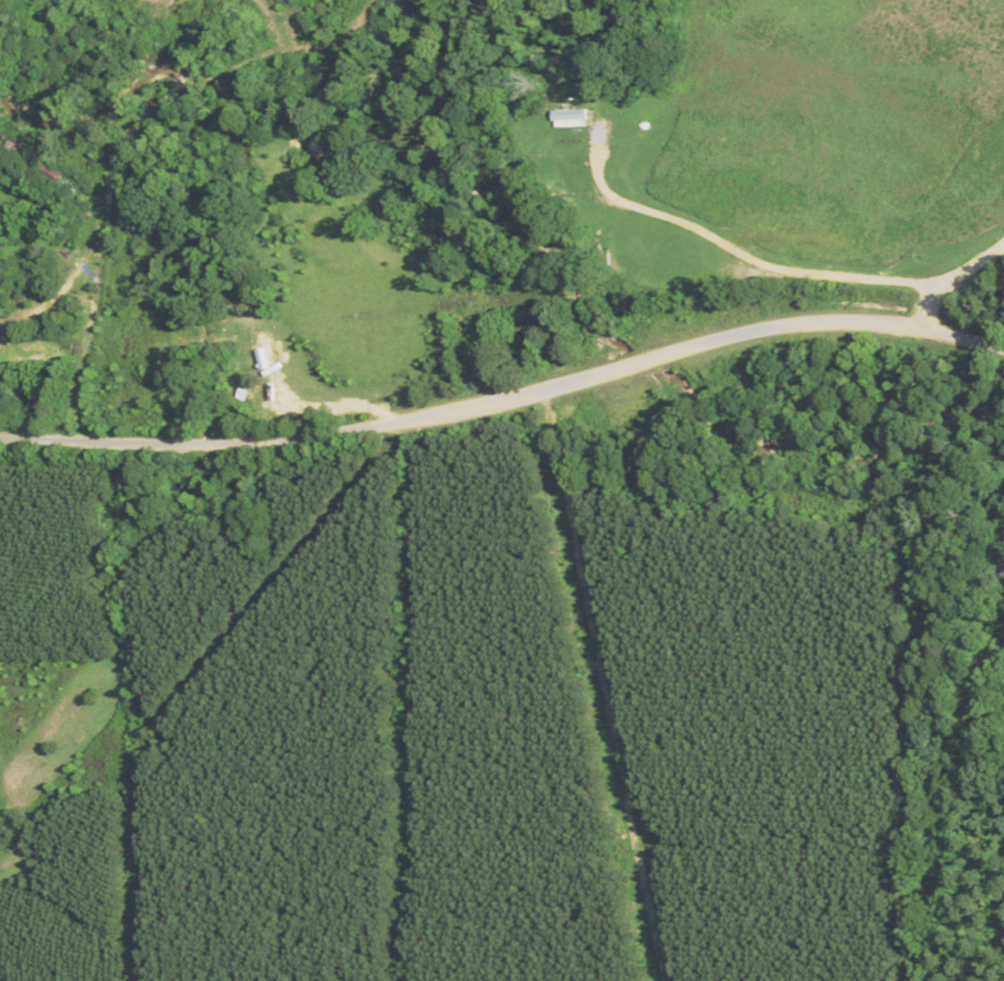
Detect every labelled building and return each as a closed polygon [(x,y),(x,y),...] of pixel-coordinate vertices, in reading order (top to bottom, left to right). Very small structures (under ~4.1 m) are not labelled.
[(585,108),(551,108),(552,126),(586,124),(585,108)]
